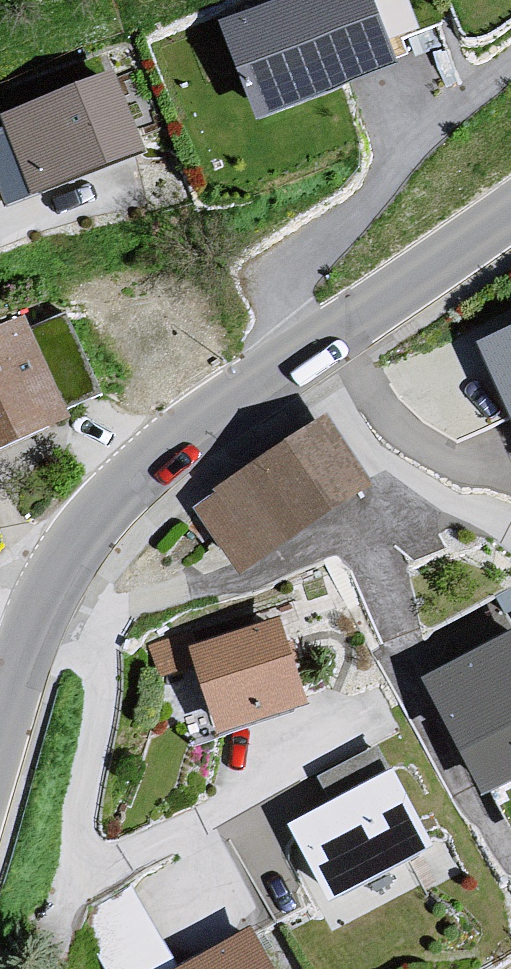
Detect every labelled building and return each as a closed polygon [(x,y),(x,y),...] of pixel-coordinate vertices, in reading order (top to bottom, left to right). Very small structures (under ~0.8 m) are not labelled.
[(225,24),(259,115),(394,65),(369,0),(290,0),(225,24)] [(119,72),(2,118),(32,195),(149,149),(119,72)] [(0,325),(0,464),(91,423),(42,322),(9,337),(7,322),(0,325)] [(485,346),(510,405),(510,335),(485,346)] [(321,423),(202,507),(243,566),(363,483),(321,423)] [(277,620),(194,646),(219,728),(303,702),(277,620)] [(426,678),(481,788),(510,773),(510,636),(426,678)] [(393,776),(293,827),(328,895),(428,844),(393,776)] [(177,968),(270,968),(245,928),(177,968)]
